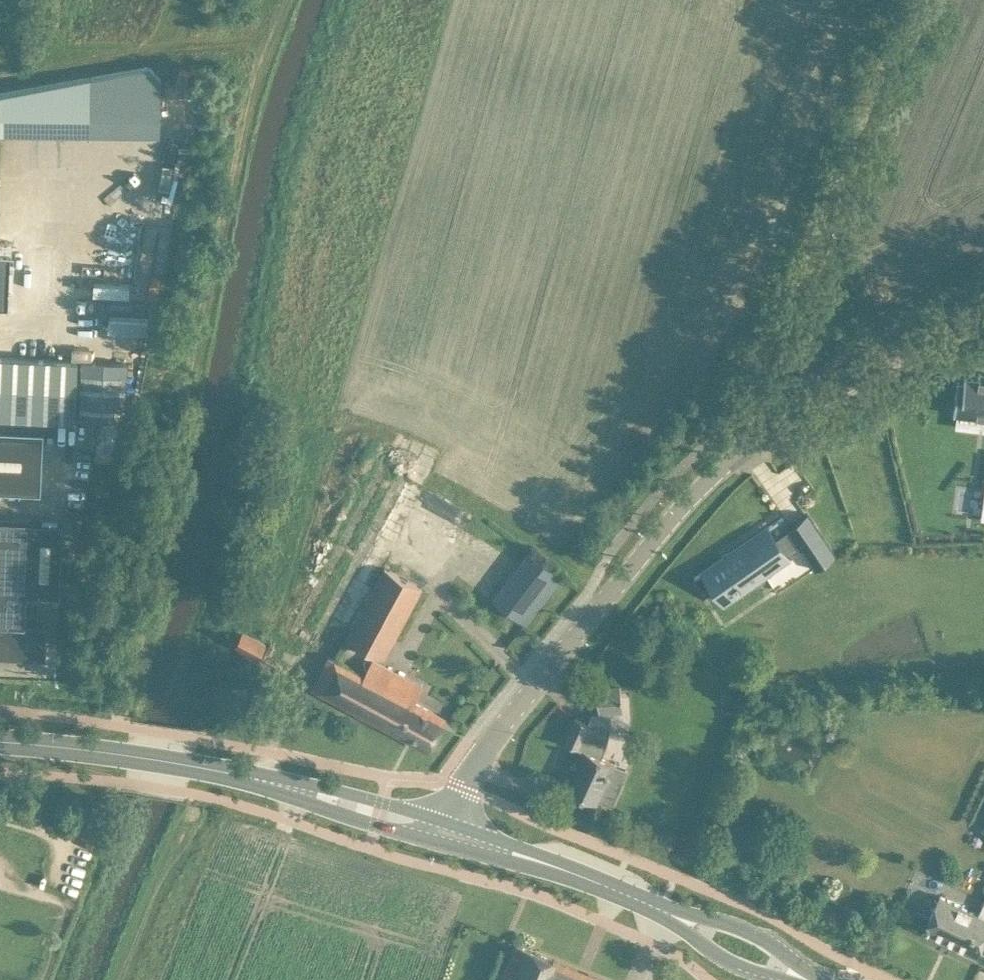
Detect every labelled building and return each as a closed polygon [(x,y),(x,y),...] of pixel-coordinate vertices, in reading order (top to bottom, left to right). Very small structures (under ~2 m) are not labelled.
[(7,303),(9,251),(0,251),(0,303),(7,303)] [(75,420),(78,360),(0,357),(0,417),(75,420)] [(124,422),(128,365),(83,362),(82,378),(77,377),(77,387),(81,387),(79,419),(101,420),(118,421),(124,422)] [(967,377),(967,376),(965,376),(965,382),(960,382),(960,381),(958,381),(954,416),(956,416),(956,415),(983,418),(983,379),(967,377)] [(0,429),(0,490),(41,492),(43,431),(0,429)] [(953,509),(971,512),(975,488),(957,485),(953,509)] [(722,557),(694,576),(695,578),(705,571),(725,601),(756,580),(790,557),(789,556),(801,549),(814,568),(835,554),(807,513),(786,527),(788,529),(773,539),(767,529),(783,518),(782,517),(729,553),(729,554),(722,558),(722,557)] [(27,593),(60,594),(63,521),(30,520),(0,518),(0,592),(27,593)] [(494,598),(510,610),(526,622),(561,575),(530,551),(494,598)] [(384,567),(345,638),(384,659),(422,587),(384,567)] [(45,659),(46,647),(47,647),(47,646),(45,646),(46,625),(26,624),(27,593),(0,592),(0,657),(45,659)] [(242,631),(235,645),(258,657),(266,644),(242,631)] [(327,656),(321,668),(312,686),(428,748),(444,717),(413,701),(421,686),(373,660),(364,676),(327,656)] [(576,717),(565,742),(581,749),(576,761),(582,763),(569,790),(569,791),(596,803),(598,799),(611,805),(622,782),(605,774),(611,761),(599,756),(605,742),(607,726),(607,711),(622,709),(620,685),(616,685),(596,687),(598,712),(592,712),(588,722),(576,717)] [(941,894),(923,930),(976,955),(983,938),(983,897),(978,910),(941,894)]
